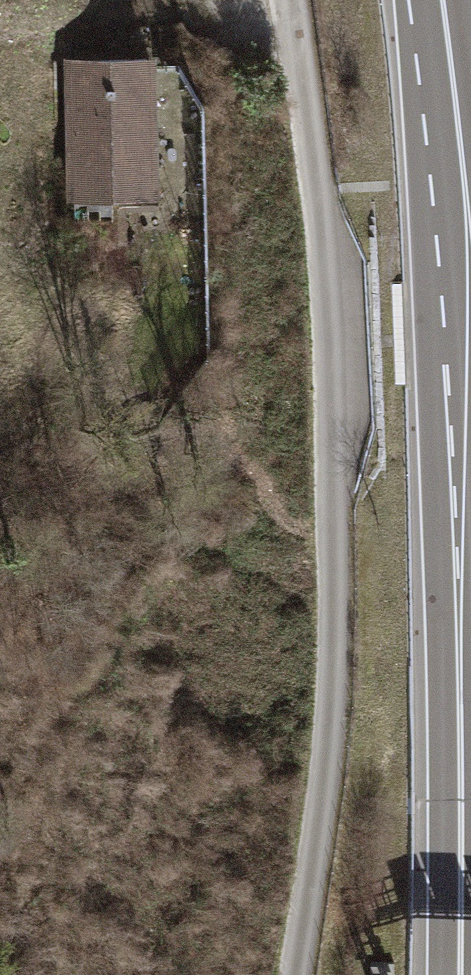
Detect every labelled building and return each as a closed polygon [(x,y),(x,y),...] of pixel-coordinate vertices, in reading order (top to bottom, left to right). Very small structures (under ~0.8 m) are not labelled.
[(159,54),(64,56),(67,198),(162,196),(159,54)]
